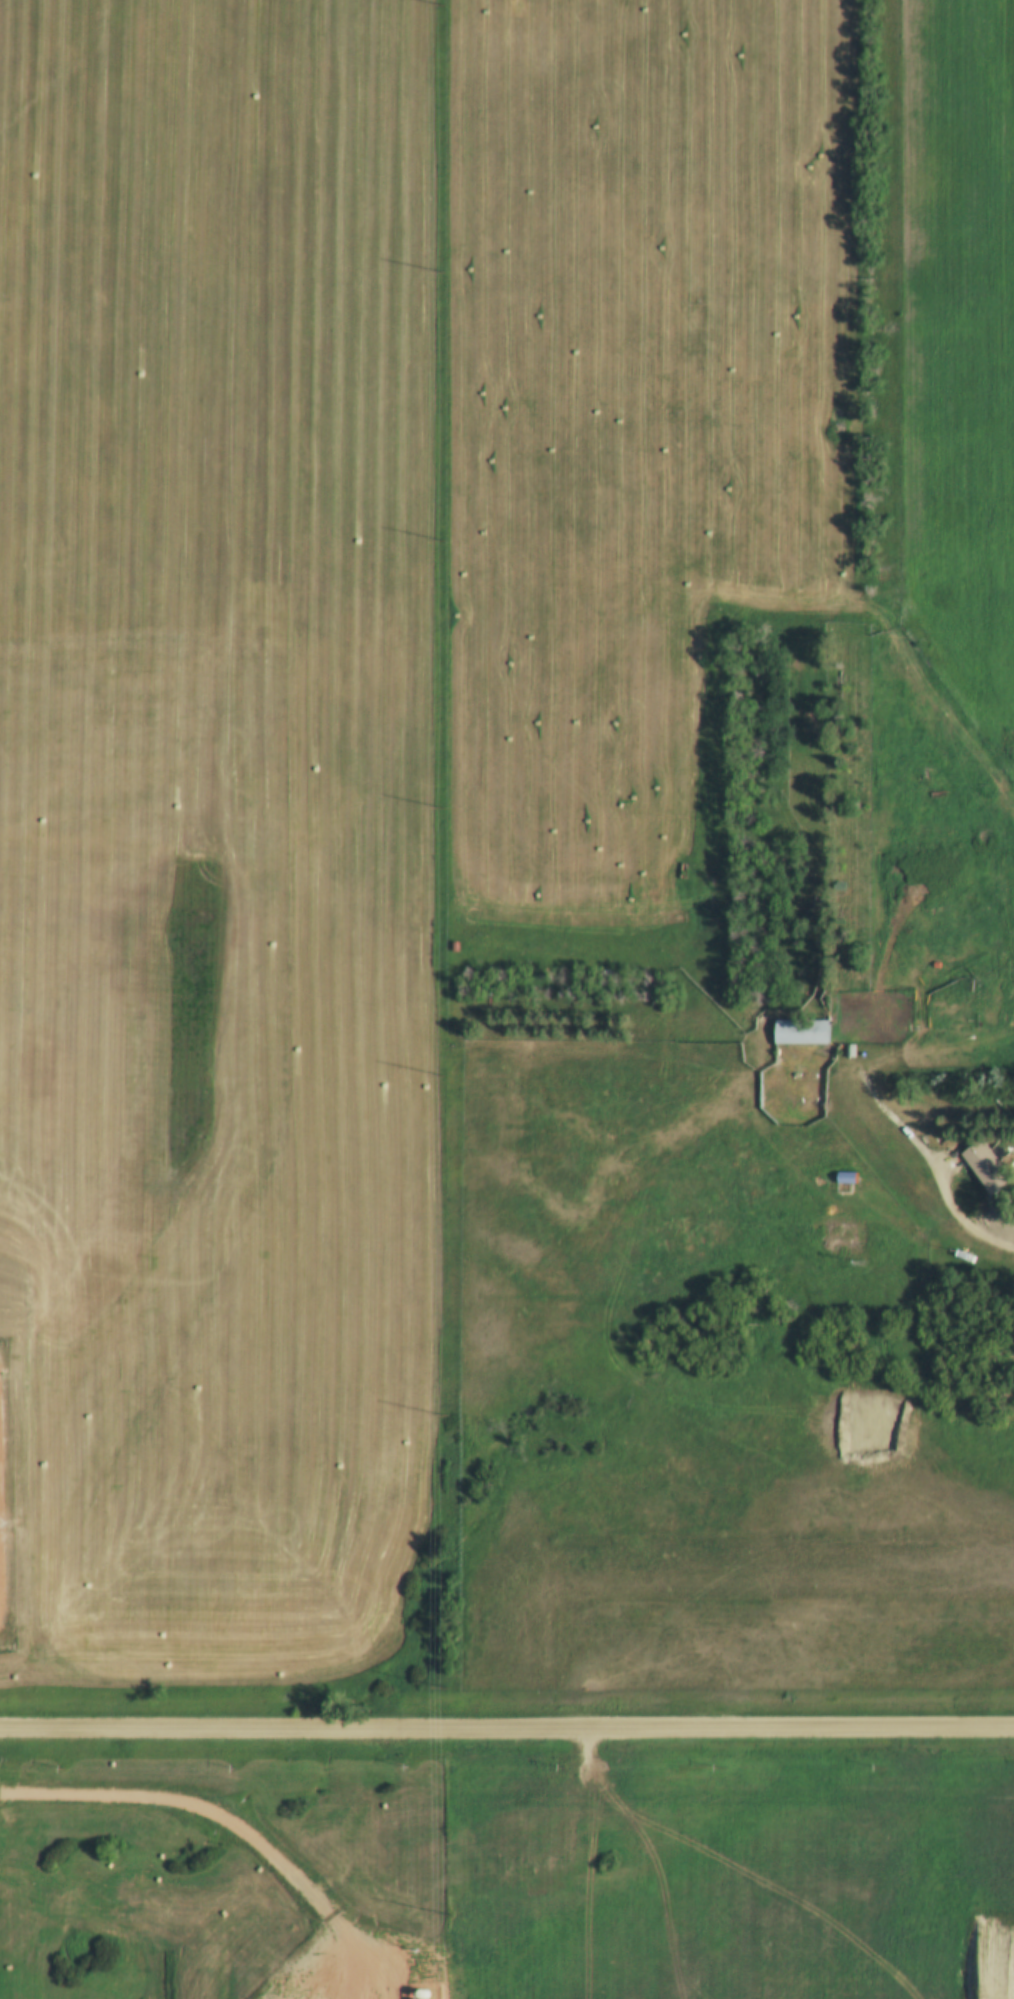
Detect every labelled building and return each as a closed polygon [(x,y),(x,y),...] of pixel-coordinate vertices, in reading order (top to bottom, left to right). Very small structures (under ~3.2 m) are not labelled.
[(826,1044),(826,1019),(773,1019),(773,1044),(826,1044)] [(988,1195),(1009,1183),(983,1138),(961,1151),(988,1195)] [(853,1171),(835,1171),(835,1183),(853,1183),(853,1171)]
